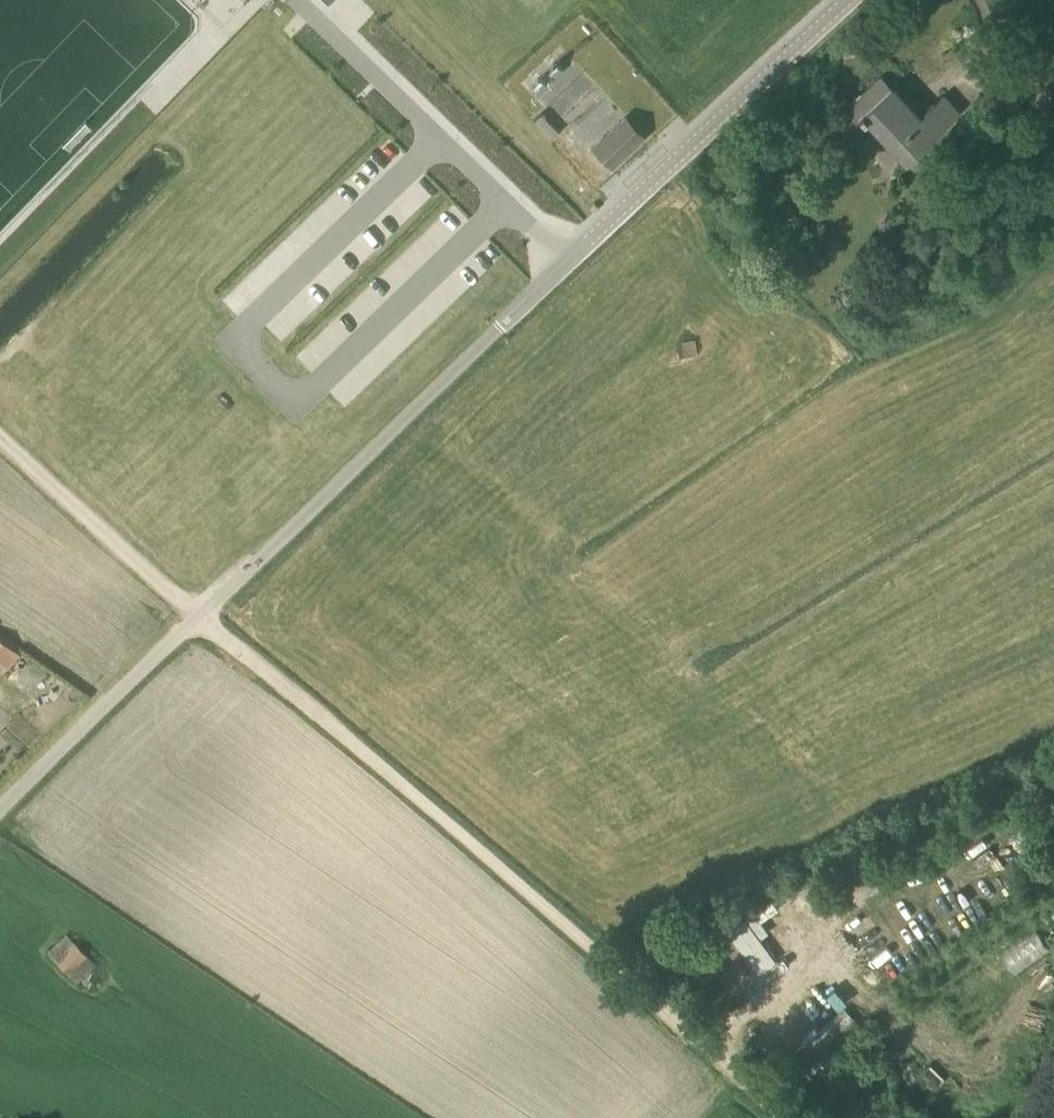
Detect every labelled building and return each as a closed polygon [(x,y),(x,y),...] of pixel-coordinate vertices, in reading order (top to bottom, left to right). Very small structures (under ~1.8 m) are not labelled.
[(883,73),(836,116),(853,133),(868,119),(907,161),(960,112),(944,94),(920,115),(910,104),(884,76),(885,75),(883,73)] [(1032,80),(1044,117),(1053,113),(1053,85),(1051,74),(1032,80)] [(613,165),(645,136),(627,116),(595,146),(613,165)] [(587,153),(579,160),(597,180),(605,172),(587,153)] [(447,291),(457,301),(502,253),(486,238),(443,284),(449,289),(447,291)] [(1,662),(9,668),(21,653),(13,646),(0,636),(0,663),(1,662)] [(779,916),(769,924),(789,946),(799,938),(779,916)] [(1017,972),(1050,947),(1037,929),(1004,955),(1017,972)] [(75,942),(57,960),(69,972),(87,953),(75,942)] [(740,942),(718,958),(725,968),(747,952),(740,942)] [(739,992),(762,972),(752,961),(730,982),(739,992)]
